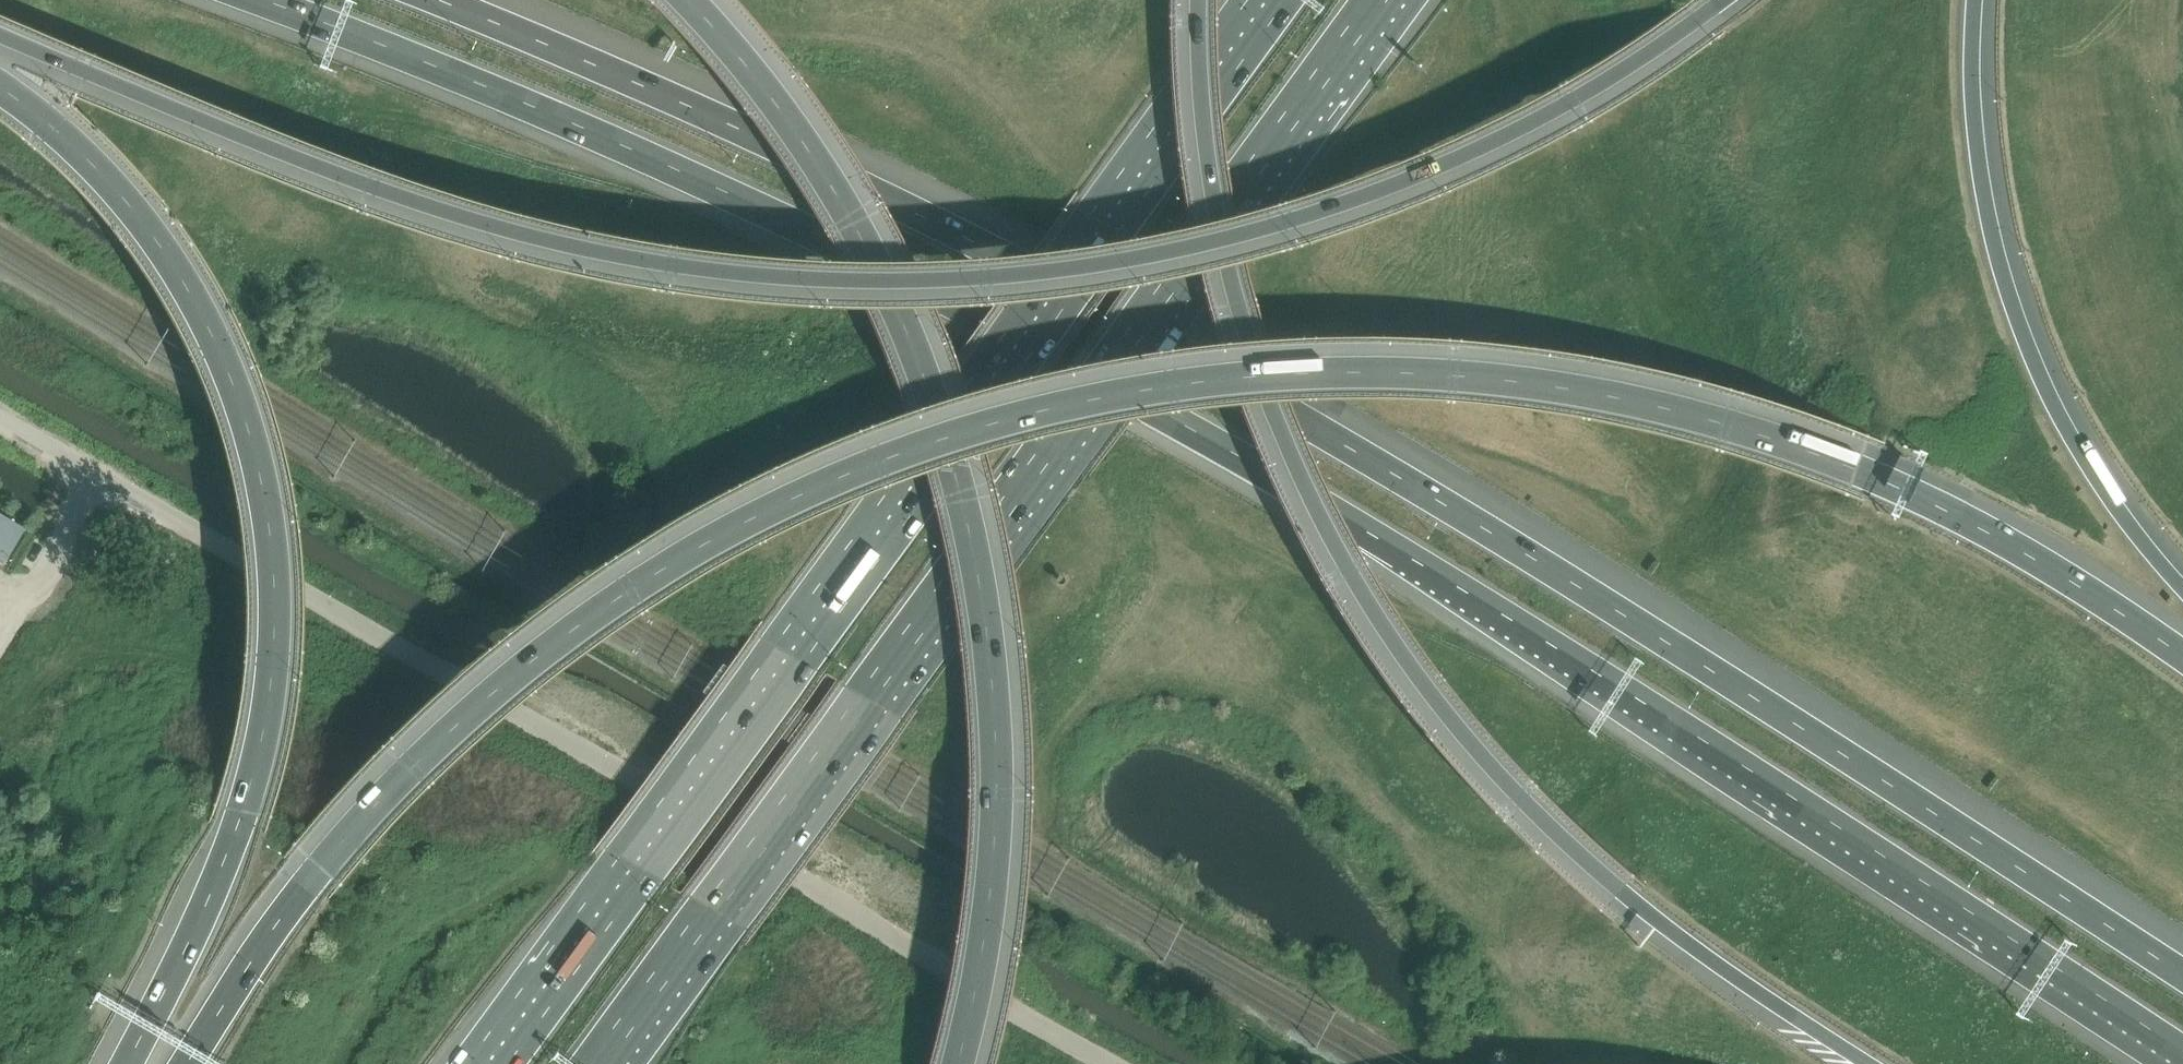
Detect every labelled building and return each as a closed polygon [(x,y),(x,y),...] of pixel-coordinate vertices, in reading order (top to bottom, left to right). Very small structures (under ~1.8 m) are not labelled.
[(7,560),(25,530),(0,514),(0,556),(7,560)] [(1061,576),(1058,576),(1056,579),(1057,582),(1059,584),(1063,584),(1065,581),(1064,578),(1061,576)]
